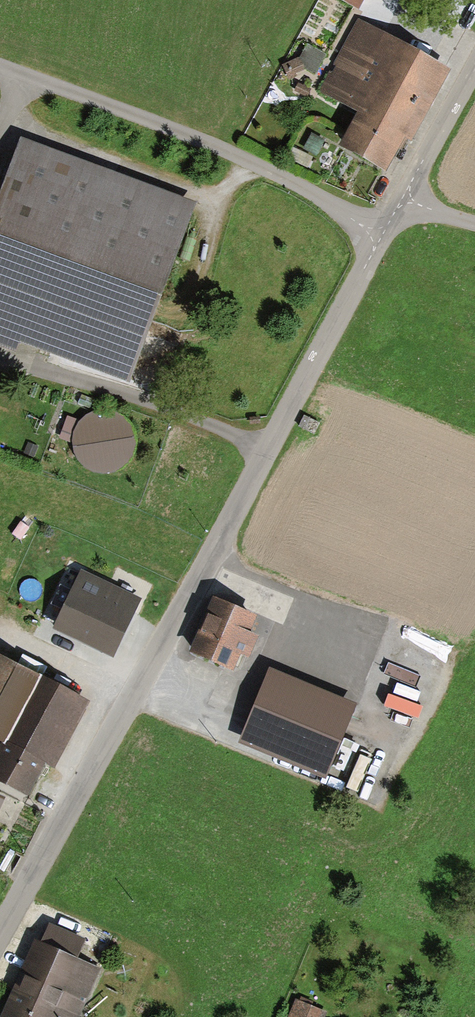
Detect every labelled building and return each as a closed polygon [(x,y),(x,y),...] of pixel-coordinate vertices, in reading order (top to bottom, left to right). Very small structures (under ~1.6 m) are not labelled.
[(351,9),(356,0),(335,0),(351,9)] [(319,90),(359,111),(398,132),(406,136),(439,73),(352,28),(319,90)] [(380,167),(398,132),(359,111),(340,146),(380,167)] [(20,147),(0,201),(0,337),(128,383),(192,209),(20,147)] [(68,592),(47,636),(102,663),(123,619),(68,592)] [(209,603),(187,650),(231,669),(252,622),(209,603)] [(0,664),(0,798),(6,787),(23,796),(73,704),(0,664)] [(345,706),(264,673),(236,740),(316,774),(345,706)] [(391,697),(386,710),(423,725),(428,712),(391,697)] [(2,1016),(52,1016),(53,1014),(61,1016),(70,1016),(92,971),(69,960),(77,942),(44,926),(2,1016)] [(287,1016),(319,1016),(294,1003),(287,1016)]
